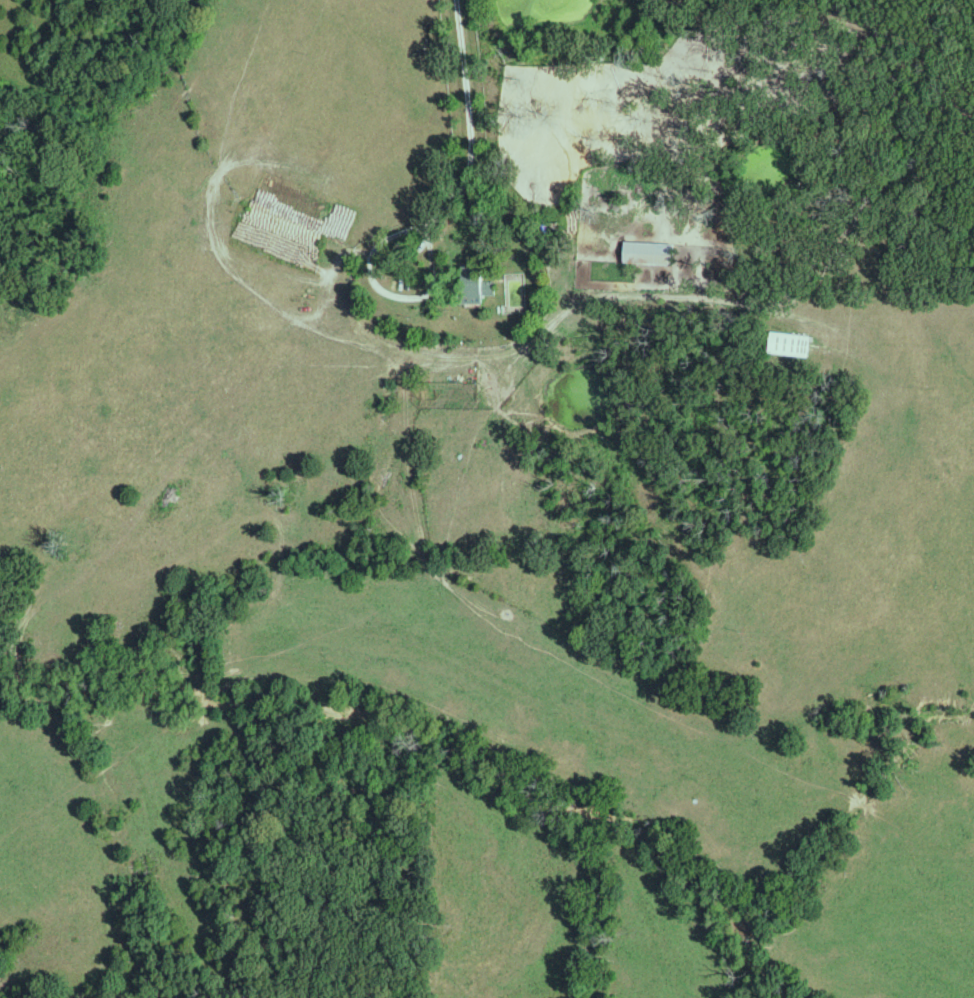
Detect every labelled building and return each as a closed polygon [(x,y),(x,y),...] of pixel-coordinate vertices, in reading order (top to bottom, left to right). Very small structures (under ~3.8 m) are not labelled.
[(675,264),(676,242),(626,241),(626,262),(675,264)] [(463,286),(445,285),(444,297),(497,300),(498,280),(484,280),(484,268),(464,268),(463,286)] [(770,352),(813,357),(815,335),(773,330),(770,352)]
